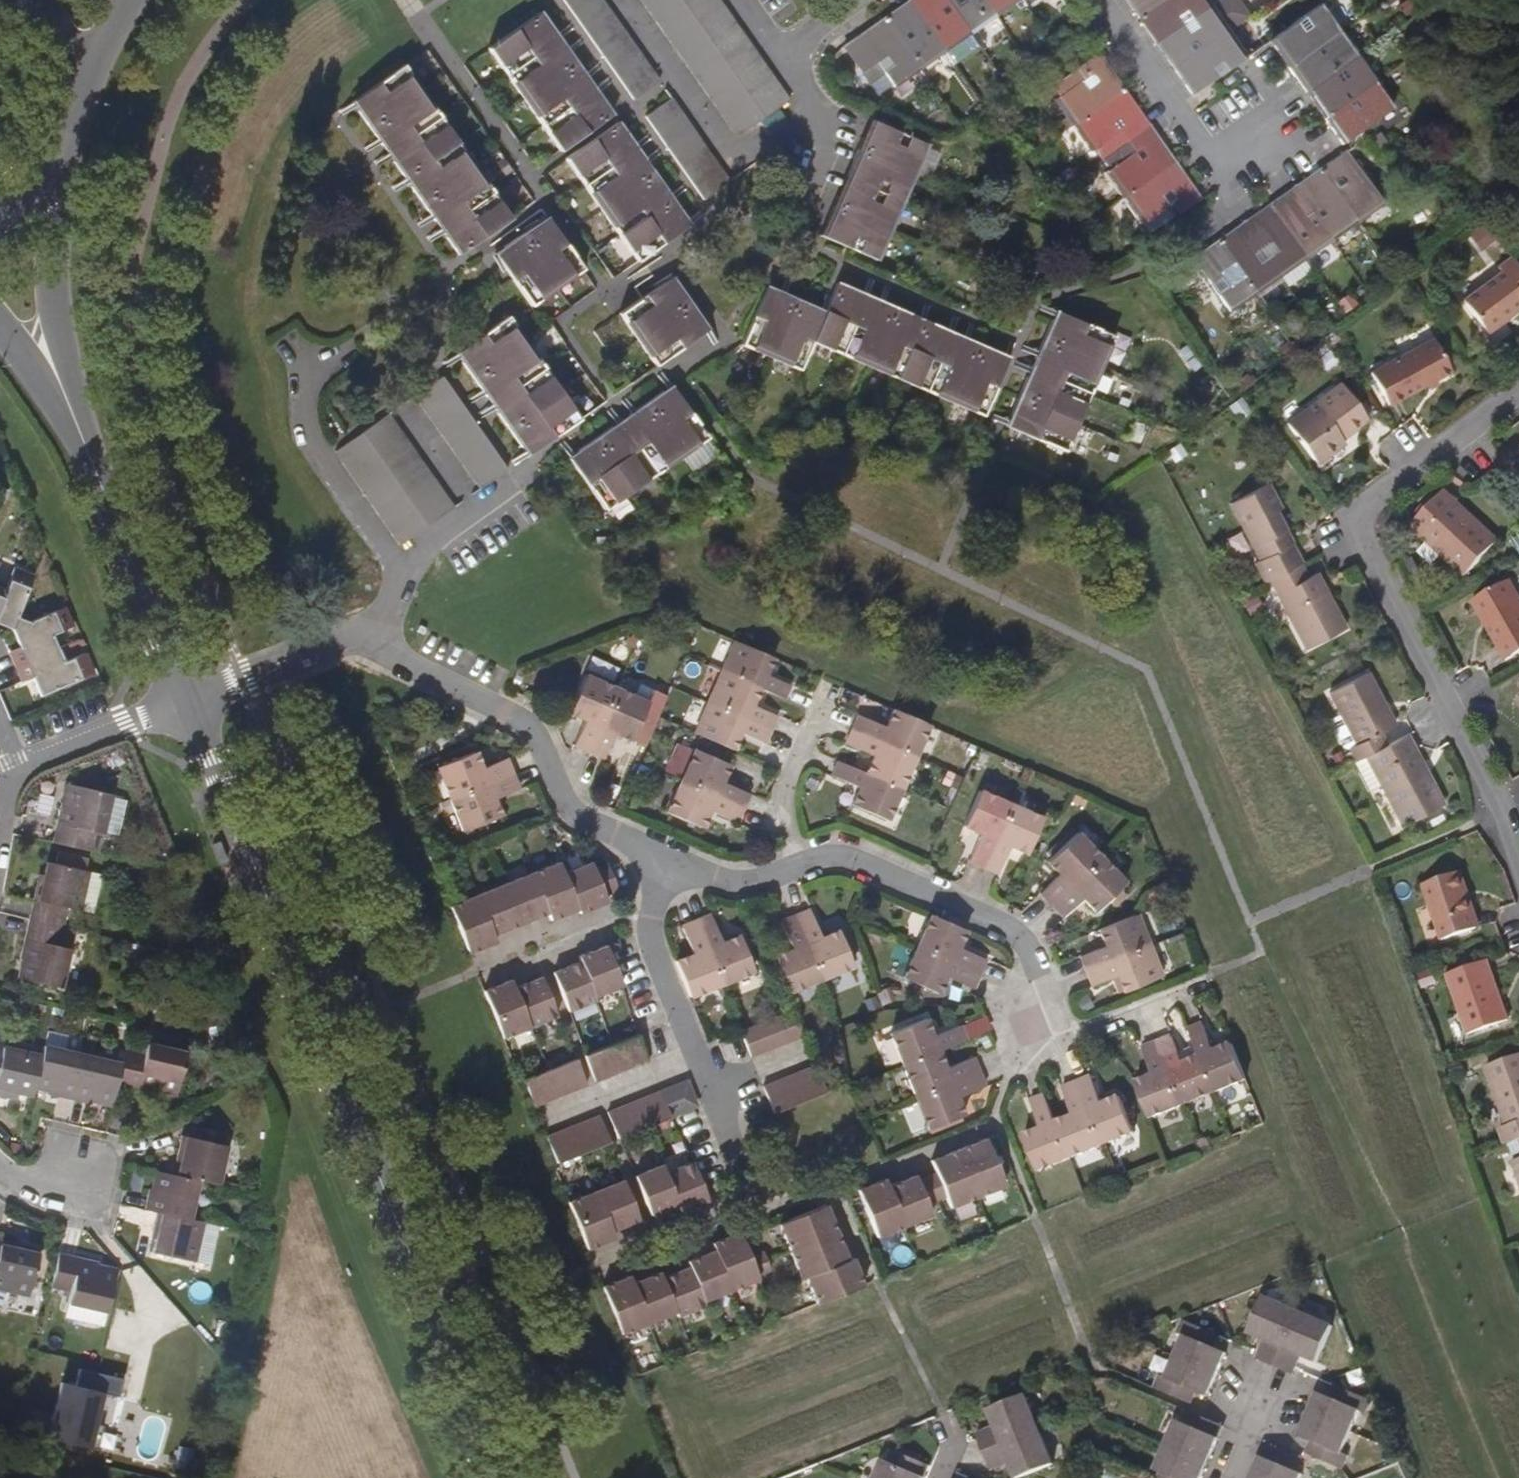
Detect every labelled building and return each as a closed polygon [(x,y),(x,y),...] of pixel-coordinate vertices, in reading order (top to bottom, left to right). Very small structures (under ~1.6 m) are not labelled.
[(601,0),(579,0),(570,6),(578,17),(601,0)] [(610,9),(603,0),(601,0),(578,17),(585,28),(610,9)] [(668,0),(645,0),(644,1),(652,12),(668,0)] [(684,4),(682,0),(668,0),(652,12),(659,22),(684,4)] [(692,14),(711,0),(690,0),(684,4),(692,14)] [(699,24),(724,6),(720,0),(711,0),(692,14),(699,24)] [(883,17),(922,72),(947,54),(909,0),(907,0),(896,8),(883,17)] [(947,54),(972,35),(947,0),(909,0),(947,54)] [(972,35),(997,18),(984,0),(947,0),(972,35)] [(997,18),(1021,0),(984,0),(997,18)] [(1138,18),(1163,0),(1125,0),(1138,18)] [(1138,18),(1156,44),(1210,6),(1206,0),(1163,0),(1138,18)] [(1156,44),(1174,69),(1228,31),(1251,15),(1240,0),(1218,0),(1210,6),(1156,44)] [(659,22),(666,32),(692,14),(684,4),(659,22)] [(1269,42),(1287,68),(1339,31),(1321,5),(1269,42)] [(699,24),(707,35),(732,16),(724,6),(699,24)] [(592,37),(617,19),(610,9),(585,28),(592,37)] [(491,47),(508,73),(560,37),(542,12),(491,47)] [(692,14),(666,32),(673,43),(699,24),(692,14)] [(707,35),(713,45),(739,26),(732,16),(707,35)] [(870,26),(858,35),(884,72),(895,89),(897,89),(922,72),(883,17),(870,26)] [(599,49),(625,30),(617,19),(592,37),(599,49)] [(699,24),(673,43),(681,53),(707,35),(699,24)] [(713,45),(721,56),(747,37),(739,26),(713,45)] [(606,58),(632,40),(625,30),(599,49),(606,58)] [(1192,95),(1246,57),(1228,31),(1174,69),(1192,95)] [(1287,68),(1305,93),(1357,56),(1339,31),(1287,68)] [(707,35),(681,53),(688,63),(713,45),(707,35)] [(849,41),(842,46),(868,82),(884,72),(858,35),(849,41)] [(508,73),(526,98),(578,62),(560,37),(508,73)] [(721,56),(728,66),(754,47),(747,37),(721,56)] [(613,69),(639,50),(632,40),(606,58),(613,69)] [(713,45),(688,63),(696,74),(721,56),(713,45)] [(728,66),(735,76),(761,58),(754,47),(728,66)] [(621,79),(647,61),(639,50),(613,69),(621,79)] [(1124,88),(1099,52),(1048,89),(1073,124),(1124,88)] [(703,84),(728,66),(721,56),(696,74),(703,84)] [(1305,93),(1324,120),(1376,82),(1357,56),(1305,93)] [(735,76),(743,87),(769,68),(761,58),(735,76)] [(628,90),(654,71),(647,61),(621,79),(628,90)] [(526,98),(544,123),(595,88),(578,62),(526,98)] [(351,100),(370,127),(422,90),(403,65),(351,100)] [(703,84),(710,94),(735,76),(728,66),(703,84)] [(743,87),(750,97),(776,78),(769,68),(743,87)] [(660,80),(654,71),(628,90),(634,98),(660,80)] [(735,76),(710,94),(718,105),(743,87),(735,76)] [(750,97),(757,107),(784,89),(776,78),(750,97)] [(1340,144),(1346,141),(1393,106),(1376,82),(1324,120),(1340,144)] [(743,87),(718,105),(724,115),(750,97),(743,87)] [(613,113),(595,88),(544,123),(562,149),(613,113)] [(1101,159),(1150,125),(1124,88),(1073,124),(1090,150),(1094,149),(1101,159)] [(757,107),(764,117),(790,99),(784,89),(757,107)] [(440,116),(422,90),(370,127),(388,152),(440,116)] [(646,115),(654,126),(679,107),(673,97),(646,115)] [(750,97),(724,115),(732,125),(757,107),(750,97)] [(660,135),(686,117),(679,107),(654,126),(660,135)] [(757,107),(732,125),(739,135),(764,117),(757,107)] [(457,140),(440,116),(388,152),(405,176),(457,140)] [(668,147),(694,128),(686,117),(660,135),(668,147)] [(871,120),(859,148),(915,173),(927,144),(871,120)] [(586,183),(637,146),(620,121),(568,157),(586,183)] [(1123,197),(1175,161),(1150,125),(1101,159),(1109,170),(1106,173),(1123,197)] [(675,156),(701,137),(694,128),(668,147),(675,156)] [(683,167),(708,149),(701,137),(675,156),(683,167)] [(475,166),(457,140),(405,176),(424,202),(475,166)] [(934,148),(927,144),(915,173),(922,176),(934,148)] [(586,183),(604,209),(655,173),(637,146),(586,183)] [(859,148),(846,177),(903,202),(915,173),(859,148)] [(690,177),(715,159),(708,149),(683,167),(690,177)] [(1344,150),(1319,168),(1357,222),(1382,204),(1344,150)] [(698,187),(723,170),(715,159),(690,177),(698,187)] [(1201,198),(1175,161),(1123,197),(1141,223),(1166,207),(1173,216),(1201,198)] [(493,190),(475,166),(424,202),(441,227),(493,190)] [(1357,222),(1319,168),(1293,186),(1331,240),(1357,222)] [(730,180),(723,170),(698,187),(704,197),(730,180)] [(604,209),(621,233),(673,198),(655,173),(604,209)] [(846,177),(834,205),(891,230),(903,202),(846,177)] [(1293,186),(1268,203),(1306,258),(1331,240),(1293,186)] [(493,190),(441,227),(459,253),(511,215),(493,190)] [(690,224),(673,198),(621,233),(639,260),(690,224)] [(1268,203),(1243,221),(1287,286),(1313,267),(1306,258),(1268,203)] [(879,258),(891,230),(834,205),(822,234),(879,258)] [(548,217),(522,234),(558,286),(583,268),(548,217)] [(1243,221),(1217,239),(1255,294),(1260,291),(1270,306),(1291,291),(1287,286),(1243,221)] [(558,286),(522,234),(496,252),(532,305),(558,286)] [(1255,294),(1217,239),(1191,258),(1229,312),(1255,294)] [(1511,257),(1498,266),(1501,271),(1464,299),(1488,331),(1518,308),(1518,267),(1511,257)] [(639,339),(691,302),(673,277),(621,314),(639,339)] [(813,338),(842,351),(867,294),(839,281),(826,311),(813,338)] [(773,356),(797,298),(768,286),(744,343),(773,356)] [(842,351),(870,364),(897,307),(867,294),(842,351)] [(800,368),(813,338),(826,311),(797,298),(773,356),(800,368)] [(708,329),(691,302),(639,339),(656,364),(708,329)] [(870,364),(898,377),(924,319),(897,307),(870,364)] [(1055,310),(1043,339),(1100,365),(1113,335),(1055,310)] [(475,378),(527,342),(508,316),(458,353),(475,378)] [(898,377),(928,390),(953,332),(924,319),(898,377)] [(954,402),(980,344),(953,332),(928,390),(954,402)] [(1088,394),(1100,365),(1043,339),(1030,369),(1088,394)] [(1427,384),(1438,379),(1452,371),(1435,339),(1373,372),(1390,404),(1427,384)] [(494,404),(545,368),(527,342),(475,378),(494,404)] [(1008,356),(980,344),(954,402),(982,415),(1008,356)] [(511,429),(562,393),(545,368),(494,404),(511,429)] [(1075,423),(1088,394),(1030,369),(1018,396),(1073,420),(1075,423)] [(416,394),(423,404),(450,386),(443,376),(416,394)] [(1439,384),(1438,379),(1427,384),(1430,389),(1439,384)] [(1285,423),(1312,460),(1338,441),(1366,420),(1339,384),(1285,423)] [(432,416),(459,398),(450,386),(423,404),(432,416)] [(672,386),(646,403),(682,455),(708,437),(672,386)] [(580,418),(562,393),(511,429),(528,454),(580,418)] [(1073,420),(1018,396),(1006,425),(1064,450),(1075,423),(1073,420)] [(438,426),(465,407),(459,398),(432,416),(438,426)] [(682,455),(646,403),(621,421),(657,473),(682,455)] [(445,435),(472,417),(465,407),(438,426),(445,435)] [(371,442),(397,424),(389,413),(363,432),(371,442)] [(452,446),(480,428),(472,417),(445,435),(452,446)] [(632,490),(657,473),(621,421),(596,438),(632,490)] [(371,442),(378,453),(405,435),(397,424),(371,442)] [(459,456),(486,438),(480,428),(452,446),(459,456)] [(343,462),(371,442),(363,432),(336,451),(343,462)] [(378,453),(385,463),(412,444),(405,435),(378,453)] [(467,467),(493,448),(486,438),(459,456),(467,467)] [(606,507),(632,490),(596,438),(570,457),(606,507)] [(1342,446),(1338,441),(1312,460),(1316,465),(1342,446)] [(343,462),(351,472),(378,453),(371,442),(343,462)] [(385,463),(392,473),(419,454),(412,444),(385,463)] [(474,478),(501,459),(493,448),(467,467),(474,478)] [(378,453),(351,472),(357,482),(385,463),(378,453)] [(392,473),(399,484),(427,465),(419,454),(392,473)] [(508,469),(501,459),(474,478),(481,486),(481,489),(508,469)] [(385,463),(357,482),(365,492),(392,473),(385,463)] [(399,484),(407,494),(434,475),(427,465),(399,484)] [(392,473),(365,492),(372,503),(399,484),(392,473)] [(407,494),(414,504),(441,486),(434,475),(407,494)] [(399,484),(372,503),(379,513),(407,494),(399,484)] [(414,504),(422,515),(449,497),(441,486),(414,504)] [(1266,584),(1270,582),(1301,566),(1304,565),(1277,514),(1282,511),(1269,486),(1233,505),(1261,561),(1256,564),(1266,584)] [(1453,508),(1457,504),(1445,492),(1408,531),(1419,542),(1425,537),(1467,575),(1498,543),(1484,528),(1480,533),(1453,508)] [(407,494),(379,513),(387,524),(414,504),(407,494)] [(422,515),(428,524),(456,506),(449,497),(422,515)] [(414,504),(387,524),(394,535),(422,515),(414,504)] [(1484,528),(1457,504),(1453,508),(1480,533),(1484,528)] [(422,515),(394,535),(401,544),(428,524),(422,515)] [(1301,566),(1270,582),(1304,650),(1339,632),(1325,604),(1308,578),(1301,566)] [(11,629),(16,616),(33,575),(14,567),(5,589),(0,587),(0,624),(11,629)] [(1316,574),(1308,578),(1325,604),(1330,601),(1316,574)] [(1506,661),(1518,655),(1518,592),(1514,583),(1476,603),(1506,661)] [(1330,601),(1325,604),(1339,632),(1345,630),(1330,601)] [(9,653),(15,666),(57,648),(51,633),(72,625),(64,607),(29,622),(16,616),(11,629),(20,648),(9,653)] [(777,659),(739,643),(725,672),(763,689),(788,700),(794,684),(771,674),(777,659)] [(15,666),(21,682),(32,677),(39,693),(92,672),(83,654),(63,662),(57,648),(15,666)] [(763,689),(725,672),(712,703),(746,718),(773,730),(780,715),(757,705),(763,689)] [(1348,766),(1352,764),(1384,747),(1379,733),(1394,726),(1367,675),(1330,693),(1356,745),(1341,753),(1348,766)] [(594,752),(621,690),(588,676),(571,713),(588,720),(578,745),(594,752)] [(621,690),(594,752),(608,758),(618,735),(635,742),(652,704),(621,690)] [(746,718),(712,703),(698,733),(738,750),(744,735),(767,744),(773,730),(746,718)] [(932,727),(895,711),(889,727),(862,716),(856,731),(919,758),(932,727)] [(919,758),(856,731),(849,744),(876,757),(869,775),(904,790),(919,758)] [(1384,747),(1352,764),(1365,794),(1377,788),(1395,827),(1438,806),(1425,777),(1418,778),(1406,752),(1412,750),(1405,736),(1384,747)] [(680,774),(691,746),(678,740),(666,768),(680,774)] [(685,783),(747,809),(754,795),(728,783),(735,765),(699,749),(685,783)] [(1425,777),(1412,750),(1406,752),(1418,778),(1425,777)] [(452,801),(515,775),(509,759),(484,769),(478,753),(439,769),(452,801)] [(904,790),(869,775),(842,764),(836,777),(862,789),(855,806),(891,822),(904,790)] [(515,775),(452,801),(464,833),(504,817),(498,802),(522,791),(515,775)] [(747,809),(685,783),(672,814),(706,830),(714,813),(741,824),(747,809)] [(53,842),(88,850),(93,831),(116,836),(125,797),(72,785),(67,804),(62,804),(53,842)] [(986,867),(1013,806),(981,791),(965,828),(983,835),(972,861),(986,867)] [(1013,806),(986,867),(1002,874),(1013,850),(1030,857),(1047,819),(1044,819),(1013,806)] [(1055,908),(1103,860),(1078,835),(1076,837),(1071,832),(1065,837),(1070,842),(1053,860),(1050,863),(1063,875),(1044,896),(1055,908)] [(1048,854),(1053,860),(1070,842),(1065,837),(1048,854)] [(1103,860),(1055,908),(1067,919),(1087,900),(1099,911),(1127,884),(1103,860)] [(29,919),(63,927),(68,908),(79,910),(88,871),(47,862),(43,882),(38,881),(29,919)] [(553,921),(580,911),(565,875),(560,862),(534,873),(550,914),(553,921)] [(610,903),(608,897),(597,870),(594,864),(565,875),(580,911),(582,914),(610,903)] [(622,891),(611,865),(597,870),(608,897),(622,891)] [(550,914),(534,873),(506,884),(523,925),(550,914)] [(1463,896),(1467,894),(1460,874),(1424,887),(1442,941),(1474,930),(1463,896)] [(479,894),(496,936),(523,925),(506,884),(479,894)] [(452,906),(471,954),(498,942),(496,936),(479,894),(452,906)] [(1479,928),(1467,894),(1463,896),(1474,930),(1479,928)] [(801,917),(826,980),(859,967),(844,931),(826,938),(815,912),(801,917)] [(826,980),(801,917),(786,923),(796,950),(779,957),(793,993),(826,980)] [(970,933),(935,917),(922,948),(984,975),(990,962),(966,950),(965,949),(970,933)] [(1139,918),(1104,932),(1110,949),(1110,950),(1087,960),(1092,973),(1154,948),(1142,918),(1141,917),(1139,918)] [(63,927),(29,919),(21,957),(26,958),(21,978),(62,988),(71,949),(60,946),(63,927)] [(702,925),(727,987),(759,975),(745,938),(726,946),(716,919),(702,925)] [(679,965),(694,1001),(727,987),(702,925),(686,932),(696,958),(679,965)] [(583,962),(597,995),(624,985),(608,946),(581,957),(583,962)] [(984,975),(922,948),(909,981),(942,996),(951,980),(977,990),(984,975)] [(1154,948),(1092,973),(1097,987),(1122,978),(1129,995),(1166,979),(1154,948)] [(1468,1036),(1508,1022),(1487,961),(1448,975),(1468,1036)] [(556,973),(571,1011),(598,1000),(597,995),(583,962),(556,973)] [(544,978),(517,988),(532,1027),(560,1016),(544,978)] [(515,980),(486,992),(505,1038),(532,1027),(517,988),(515,980)] [(788,1027),(795,1041),(806,1036),(796,1009),(788,1011),(781,1015),(786,1028),(788,1027)] [(768,1019),(773,1033),(786,1028),(781,1015),(768,1019)] [(908,1064),(971,1039),(965,1025),(939,1035),(932,1018),(895,1033),(908,1064)] [(768,1019),(754,1025),(759,1039),(773,1033),(768,1019)] [(754,1025),(744,1029),(740,1030),(746,1044),(759,1039),(754,1025)] [(1250,1082),(1235,1045),(1221,1051),(1209,1025),(1193,1031),(1204,1058),(1218,1095),(1250,1082)] [(786,1028),(792,1042),(795,1041),(788,1027),(786,1028)] [(792,1042),(786,1028),(773,1033),(779,1048),(792,1042)] [(759,1039),(765,1054),(779,1048),(773,1033),(759,1039)] [(652,1061),(640,1035),(628,1039),(638,1067),(652,1061)] [(1161,1045),(1186,1108),(1218,1095),(1204,1058),(1188,1064),(1177,1037),(1161,1045)] [(628,1039),(616,1044),(626,1072),(638,1067),(628,1039)] [(754,1058),(765,1054),(759,1039),(746,1044),(752,1059),(754,1058)] [(921,1097),(957,1082),(951,1067),(977,1056),(971,1039),(908,1064),(921,1097)] [(121,1063),(116,1084),(156,1093),(158,1088),(176,1093),(186,1052),(147,1043),(144,1054),(124,1050),(121,1063)] [(616,1044),(601,1050),(611,1078),(626,1072),(616,1044)] [(1186,1108),(1161,1045),(1147,1051),(1158,1076),(1139,1084),(1154,1121),(1186,1108)] [(41,1055),(35,1086),(53,1090),(53,1096),(72,1100),(82,1055),(43,1046),(41,1055)] [(35,1086),(41,1055),(2,1047),(2,1050),(0,1050),(0,1093),(12,1096),(13,1091),(33,1095),(35,1086)] [(601,1050),(589,1055),(587,1056),(598,1083),(611,1078),(601,1050)] [(82,1055),(72,1100),(91,1105),(93,1099),(112,1104),(116,1084),(121,1063),(82,1055)] [(1518,1142),(1518,1058),(1487,1069),(1507,1128),(1502,1130),(1507,1146),(1518,1142)] [(576,1060),(563,1065),(574,1092),(590,1086),(578,1059),(577,1060),(576,1060)] [(563,1065),(550,1071),(560,1098),(574,1092),(563,1065)] [(807,1069),(817,1098),(828,1093),(818,1065),(807,1069)] [(804,1070),(813,1099),(817,1098),(807,1069),(804,1070)] [(791,1075),(802,1104),(813,1099),(804,1070),(791,1075)] [(550,1071),(536,1077),(546,1103),(560,1098),(550,1071)] [(984,1071),(957,1082),(921,1097),(934,1128),(936,1128),(965,1116),(970,1114),(963,1097),(990,1087),(984,1071)] [(776,1081),(786,1109),(802,1104),(791,1075),(776,1081)] [(536,1077),(522,1082),(533,1109),(546,1103),(536,1077)] [(1081,1085),(1107,1149),(1140,1136),(1139,1129),(1137,1129),(1127,1105),(1129,1104),(1125,1098),(1107,1105),(1097,1079),(1081,1085)] [(774,1114),(786,1109),(776,1081),(766,1085),(761,1087),(774,1114)] [(664,1091),(674,1117),(696,1108),(699,1101),(693,1084),(687,1082),(664,1091)] [(1107,1149),(1081,1085),(1068,1091),(1078,1117),(1059,1124),(1074,1161),(1107,1149)] [(662,1122),(674,1117),(664,1091),(651,1096),(662,1122)] [(639,1101),(649,1127),(662,1122),(651,1096),(639,1101)] [(1074,1161),(1059,1124),(1047,1099),(1034,1104),(1044,1130),(1028,1137),(1042,1174),(1074,1161)] [(639,1101),(624,1107),(635,1133),(649,1127),(639,1101)] [(1135,1103),(1129,1104),(1127,1105),(1137,1129),(1139,1129),(1144,1127),(1135,1103)] [(621,1139),(622,1138),(635,1133),(624,1107),(610,1113),(621,1139)] [(599,1148),(611,1143),(612,1143),(601,1115),(588,1121),(599,1148)] [(967,1119),(965,1116),(936,1128),(938,1132),(967,1119)] [(588,1121),(573,1127),(584,1154),(599,1148),(588,1121)] [(570,1159),(584,1154),(573,1127),(560,1132),(570,1159)] [(545,1138),(556,1165),(570,1159),(560,1132),(545,1138)] [(179,1175),(199,1180),(219,1184),(228,1146),(182,1136),(177,1155),(183,1156),(179,1175)] [(987,1138),(961,1149),(980,1197),(1007,1186),(992,1147),(989,1138),(987,1138)] [(939,1174),(930,1177),(939,1202),(948,1198),(953,1208),(980,1197),(961,1149),(934,1160),(939,1174)] [(667,1172),(681,1204),(684,1212),(711,1200),(695,1161),(667,1172)] [(653,1215),(681,1204),(667,1172),(664,1164),(637,1175),(653,1215)] [(179,1175),(159,1171),(154,1190),(148,1189),(144,1209),(157,1212),(189,1219),(199,1180),(179,1175)] [(917,1176),(891,1188),(907,1227),(933,1216),(930,1205),(939,1202),(930,1177),(921,1180),(917,1176)] [(907,1227),(891,1188),(888,1179),(861,1191),(863,1197),(879,1238),(907,1227)] [(599,1191),(614,1231),(642,1220),(625,1180),(599,1191)] [(571,1203),(590,1248),(617,1237),(614,1231),(599,1191),(571,1203)] [(793,1251),(840,1232),(829,1206),(791,1220),(782,1224),(793,1251)] [(220,1226),(189,1219),(157,1212),(152,1231),(158,1233),(153,1253),(211,1265),(220,1226)] [(716,1250),(733,1290),(761,1279),(760,1276),(756,1267),(752,1256),(742,1232),(714,1243),(716,1250)] [(851,1260),(840,1232),(793,1251),(803,1278),(809,1276),(851,1260)] [(30,1294),(40,1254),(20,1250),(21,1244),(0,1239),(0,1288),(30,1294)] [(691,1260),(693,1266),(708,1301),(733,1290),(716,1250),(691,1260)] [(752,1256),(756,1267),(769,1261),(765,1251),(752,1256)] [(59,1253),(51,1287),(71,1291),(64,1317),(105,1326),(116,1272),(97,1267),(98,1262),(59,1253)] [(820,1304),(867,1285),(856,1258),(851,1260),(809,1276),(820,1304)] [(756,1267),(760,1276),(773,1270),(769,1261),(756,1267)] [(709,1306),(708,1301),(693,1266),(665,1278),(679,1312),(681,1317),(709,1306)] [(663,1273),(635,1284),(651,1323),(679,1312),(665,1278),(663,1273)] [(606,1287),(624,1334),(651,1323),(635,1284),(632,1276),(606,1287)] [(1257,1358),(1274,1366),(1298,1310),(1262,1295),(1246,1332),(1264,1339),(1259,1351),(1257,1358)] [(1274,1366),(1291,1373),(1299,1355),(1315,1361),(1332,1324),(1298,1310),(1274,1366)] [(1173,1356),(1215,1373),(1225,1350),(1214,1345),(1218,1334),(1182,1319),(1177,1331),(1182,1333),(1173,1356)] [(1153,1387),(1189,1403),(1194,1390),(1206,1395),(1215,1373),(1173,1356),(1165,1376),(1158,1374),(1153,1387)] [(47,1437),(96,1449),(102,1424),(94,1423),(101,1392),(117,1395),(121,1378),(78,1368),(74,1385),(60,1381),(47,1437)] [(1308,1413),(1348,1431),(1358,1408),(1364,1411),(1369,1399),(1334,1384),(1330,1395),(1318,1390),(1308,1413)] [(988,1428),(1037,1430),(1038,1430),(1037,1429),(1024,1395),(988,1410),(993,1425),(988,1428)] [(1165,1435),(1216,1437),(1222,1425),(1183,1408),(1177,1422),(1172,1419),(1165,1435)] [(1310,1441),(1343,1443),(1348,1431),(1308,1413),(1298,1434),(1310,1440),(1310,1441)] [(982,1452),(1037,1430),(988,1428),(975,1434),(982,1452)] [(1037,1430),(982,1452),(989,1470),(1008,1462),(1015,1477),(1051,1465),(1038,1430),(1037,1430)] [(1162,1444),(1206,1462),(1216,1437),(1165,1435),(1162,1444)] [(1343,1443),(1310,1441),(1305,1452),(1341,1468),(1346,1455),(1339,1452),(1343,1443)] [(1288,1453),(1265,1443),(1250,1477),(1303,1477),(1304,1476),(1298,1474),(1305,1460),(1288,1453)] [(1162,1444),(1151,1469),(1157,1471),(1154,1477),(1199,1477),(1206,1462),(1162,1444)] [(929,1465),(890,1449),(885,1462),(879,1459),(871,1477),(923,1477),(929,1465)]
